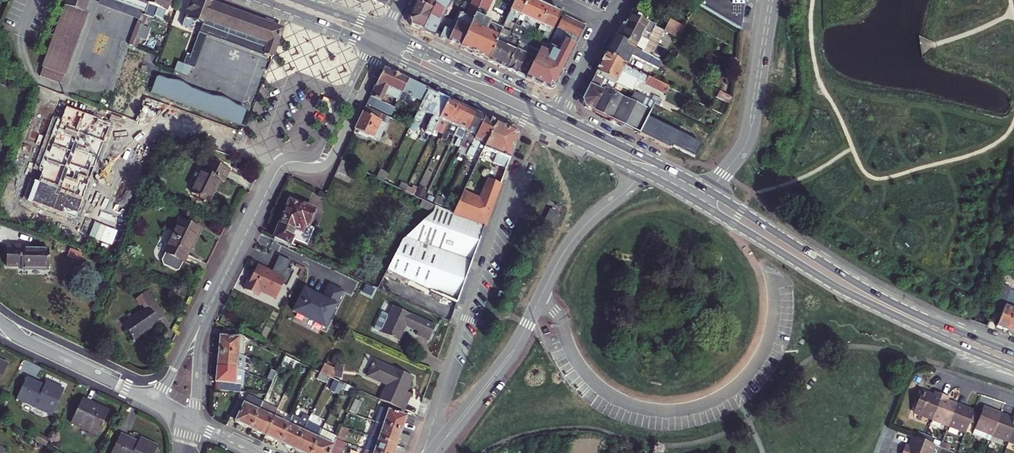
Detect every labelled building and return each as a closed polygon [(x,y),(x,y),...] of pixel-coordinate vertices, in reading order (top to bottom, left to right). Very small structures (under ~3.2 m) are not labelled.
[(41,78),(61,85),(88,14),(83,12),(87,0),(69,0),(41,78)] [(145,11),(146,7),(155,10),(152,19),(161,22),(169,0),(116,0),(145,11)] [(384,8),(388,0),(366,0),(384,8)] [(407,19),(410,27),(435,38),(452,0),(416,0),(407,19)] [(479,7),(478,10),(487,13),(493,0),(482,0),(479,7)] [(519,18),(527,0),(515,0),(505,22),(509,24),(513,16),(519,18)] [(537,4),(528,0),(527,0),(519,18),(523,20),(519,29),(525,31),(537,4)] [(697,5),(740,31),(744,1),(744,0),(699,0),(697,5)] [(191,23),(201,28),(203,22),(266,46),(262,56),(271,60),(281,31),(209,5),(199,1),(197,7),(188,4),(179,28),(188,32),(191,23)] [(439,40),(459,49),(474,17),(478,10),(479,7),(473,4),(470,11),(469,10),(465,18),(458,15),(454,25),(447,22),(439,40)] [(534,25),(541,28),(549,10),(537,4),(525,31),(530,34),(534,25)] [(547,31),(543,39),(548,42),(560,15),(549,10),(541,28),(547,31)] [(146,16),(139,13),(127,47),(136,50),(139,43),(134,41),(140,27),(142,28),(146,16)] [(623,28),(617,39),(643,53),(652,58),(659,62),(665,51),(658,47),(664,34),(662,32),(631,16),(624,28),(623,28)] [(487,61),(500,32),(501,29),(474,17),(459,49),(487,61)] [(564,17),(552,42),(560,46),(562,41),(574,47),(584,26),(564,17)] [(677,40),(683,29),(669,21),(662,32),(664,34),(677,40)] [(206,36),(262,56),(266,46),(203,22),(201,28),(199,33),(206,36)] [(502,28),(512,32),(513,31),(515,27),(509,24),(505,22),(502,28)] [(506,71),(519,44),(525,31),(519,29),(515,27),(513,31),(512,32),(510,37),(497,66),(506,71)] [(526,47),(532,34),(530,34),(525,31),(519,44),(526,47)] [(487,61),(497,66),(510,37),(500,32),(487,61)] [(190,71),(192,71),(205,39),(198,36),(188,61),(183,59),(180,66),(176,64),(172,75),(186,81),(190,71)] [(643,53),(617,39),(613,38),(604,55),(625,66),(631,55),(649,65),(652,58),(643,53)] [(538,51),(534,60),(524,80),(547,90),(554,88),(574,47),(562,41),(560,46),(552,42),(550,46),(558,49),(556,53),(549,50),(547,55),(538,51)] [(524,80),(534,60),(527,57),(530,49),(526,47),(519,44),(506,71),(524,80)] [(625,66),(604,55),(595,73),(616,84),(621,73),(648,88),(652,80),(625,66)] [(659,62),(652,58),(649,65),(647,68),(664,76),(669,67),(659,62)] [(371,97),(380,101),(384,93),(399,100),(402,93),(408,81),(383,69),(371,97)] [(585,108),(593,112),(604,88),(630,101),(633,93),(616,84),(595,73),(581,100),(585,108)] [(652,80),(648,88),(655,91),(659,84),(652,80)] [(240,127),(245,114),(183,91),(156,81),(151,93),(240,127)] [(408,81),(402,93),(421,101),(427,90),(408,81)] [(655,91),(664,95),(667,88),(659,84),(655,91)] [(620,124),(637,133),(646,116),(653,103),(633,93),(630,101),(604,88),(593,112),(620,124)] [(429,114),(437,95),(427,90),(421,101),(413,120),(420,123),(426,112),(429,114)] [(730,98),(718,92),(715,98),(727,105),(730,98)] [(434,130),(435,127),(448,100),(437,95),(429,114),(432,116),(427,127),(434,130)] [(395,108),(380,101),(371,97),(366,106),(383,114),(388,116),(391,118),(395,108)] [(444,131),(457,104),(448,100),(435,127),(444,131)] [(41,102),(16,172),(38,180),(63,110),(41,102)] [(448,134),(453,135),(465,108),(457,104),(444,131),(442,136),(446,138),(448,134)] [(139,124),(157,130),(163,112),(145,106),(139,124)] [(194,117),(165,106),(163,112),(157,130),(186,141),(191,126),(194,117)] [(385,123),(388,116),(383,114),(366,106),(355,132),(360,135),(361,132),(374,138),(381,121),(385,123)] [(465,108),(453,135),(462,140),(474,112),(465,108)] [(470,134),(475,136),(484,117),(474,112),(462,140),(466,142),(470,134)] [(484,144),(494,122),(484,117),(475,136),(466,156),(472,158),(479,142),(484,144)] [(417,129),(420,123),(413,120),(410,126),(417,129)] [(513,131),(494,122),(484,144),(478,156),(504,168),(515,138),(513,131)] [(131,198),(157,130),(139,124),(114,192),(131,198)] [(434,130),(427,127),(425,132),(431,135),(434,130)] [(200,172),(190,193),(209,202),(220,181),(224,183),(229,172),(210,163),(205,174),(200,172)] [(350,186),(357,170),(343,163),(336,179),(350,186)] [(384,182),(389,172),(380,167),(375,178),(384,182)] [(38,180),(16,172),(12,183),(34,191),(38,180)] [(483,227),(501,178),(490,173),(482,194),(469,188),(466,194),(462,191),(452,213),(480,226),(483,227)] [(44,195),(58,199),(62,185),(49,181),(44,195)] [(296,228),(303,231),(307,223),(309,224),(316,210),(307,206),(308,204),(295,199),(293,202),(292,202),(286,215),(281,224),(295,230),(296,228)] [(385,270),(454,304),(480,226),(452,213),(442,209),(436,206),(434,213),(412,232),(411,232),(402,239),(385,270)] [(541,224),(551,229),(561,212),(552,206),(541,224)] [(163,254),(165,255),(183,263),(199,229),(180,220),(163,254)] [(288,246),(295,230),(281,224),(275,239),(288,246)] [(295,249),(303,231),(296,228),(295,230),(288,246),(295,249)] [(22,268),(22,270),(48,270),(48,251),(22,251),(23,247),(6,246),(6,268),(22,268)] [(81,254),(69,250),(67,257),(78,262),(81,254)] [(179,272),(183,263),(165,255),(161,262),(163,267),(175,273),(179,272)] [(280,256),(274,268),(286,274),(289,268),(292,261),(280,256)] [(286,274),(274,268),(272,272),(267,270),(268,269),(258,265),(253,276),(252,276),(245,289),(258,295),(261,290),(267,293),(267,294),(277,298),(284,284),(288,286),(295,271),(289,268),(286,274)] [(323,298),(304,289),(293,312),(326,328),(343,291),(329,285),(323,298)] [(164,315),(147,291),(138,297),(147,309),(121,327),(131,342),(157,324),(155,321),(164,315)] [(1013,314),(1013,297),(1010,296),(997,328),(1007,332),(1013,314)] [(434,327),(392,307),(379,333),(397,342),(404,326),(416,332),(415,335),(428,341),(434,327)] [(244,351),(245,335),(229,327),(229,335),(226,335),(225,350),(244,351)] [(244,351),(225,350),(224,366),(242,368),(250,371),(252,354),(246,352),(244,351)] [(380,401),(403,412),(411,396),(407,394),(413,380),(375,362),(367,378),(386,387),(380,401)] [(223,383),(222,390),(245,392),(246,386),(249,386),(250,371),(242,368),(224,366),(222,382),(223,383)] [(277,381),(284,368),(278,366),(271,379),(277,381)] [(332,377),(322,372),(319,371),(315,378),(329,384),(330,383),(332,377)] [(330,383),(329,384),(344,392),(348,385),(332,377),(330,383)] [(44,387),(26,378),(16,399),(35,408),(36,405),(53,413),(54,411),(61,397),(64,391),(46,383),(44,387)] [(909,414),(928,421),(938,397),(929,393),(927,397),(917,393),(909,414)] [(253,427),(265,405),(248,396),(245,402),(238,399),(231,415),(237,418),(237,419),(253,427)] [(63,398),(61,397),(54,411),(57,412),(63,398)] [(928,421),(945,427),(953,406),(943,403),(945,399),(938,397),(928,421)] [(107,410),(82,399),(71,424),(96,435),(107,410)] [(253,427),(267,435),(276,417),(279,411),(265,405),(253,427)] [(953,406),(945,427),(961,433),(964,425),(969,412),(953,406)] [(975,414),(970,427),(968,433),(986,440),(988,435),(996,415),(978,408),(975,414)] [(381,409),(376,423),(400,431),(405,418),(381,409)] [(975,414),(969,412),(964,425),(970,427),(975,414)] [(295,417),(291,425),(282,442),(296,449),(309,423),(312,418),(304,415),(302,420),(295,417)] [(1012,421),(996,415),(988,435),(1004,441),(1012,421)] [(282,442),(291,425),(276,417),(267,435),(282,442)] [(1012,421),(1004,441),(1013,445),(1013,422),(1012,421)] [(309,423),(296,449),(303,452),(312,452),(323,431),(309,423)] [(400,431),(376,423),(371,438),(395,446),(400,431)] [(312,452),(329,452),(337,438),(323,431),(312,452)] [(46,447),(50,440),(38,434),(34,441),(46,447)] [(121,434),(113,452),(155,452),(158,447),(140,439),(138,442),(121,434)] [(370,452),(392,452),(395,446),(371,438),(366,452),(370,452)] [(898,452),(927,452),(929,447),(909,439),(905,449),(901,447),(898,452)] [(62,445),(54,441),(52,447),(59,451),(62,445)]
